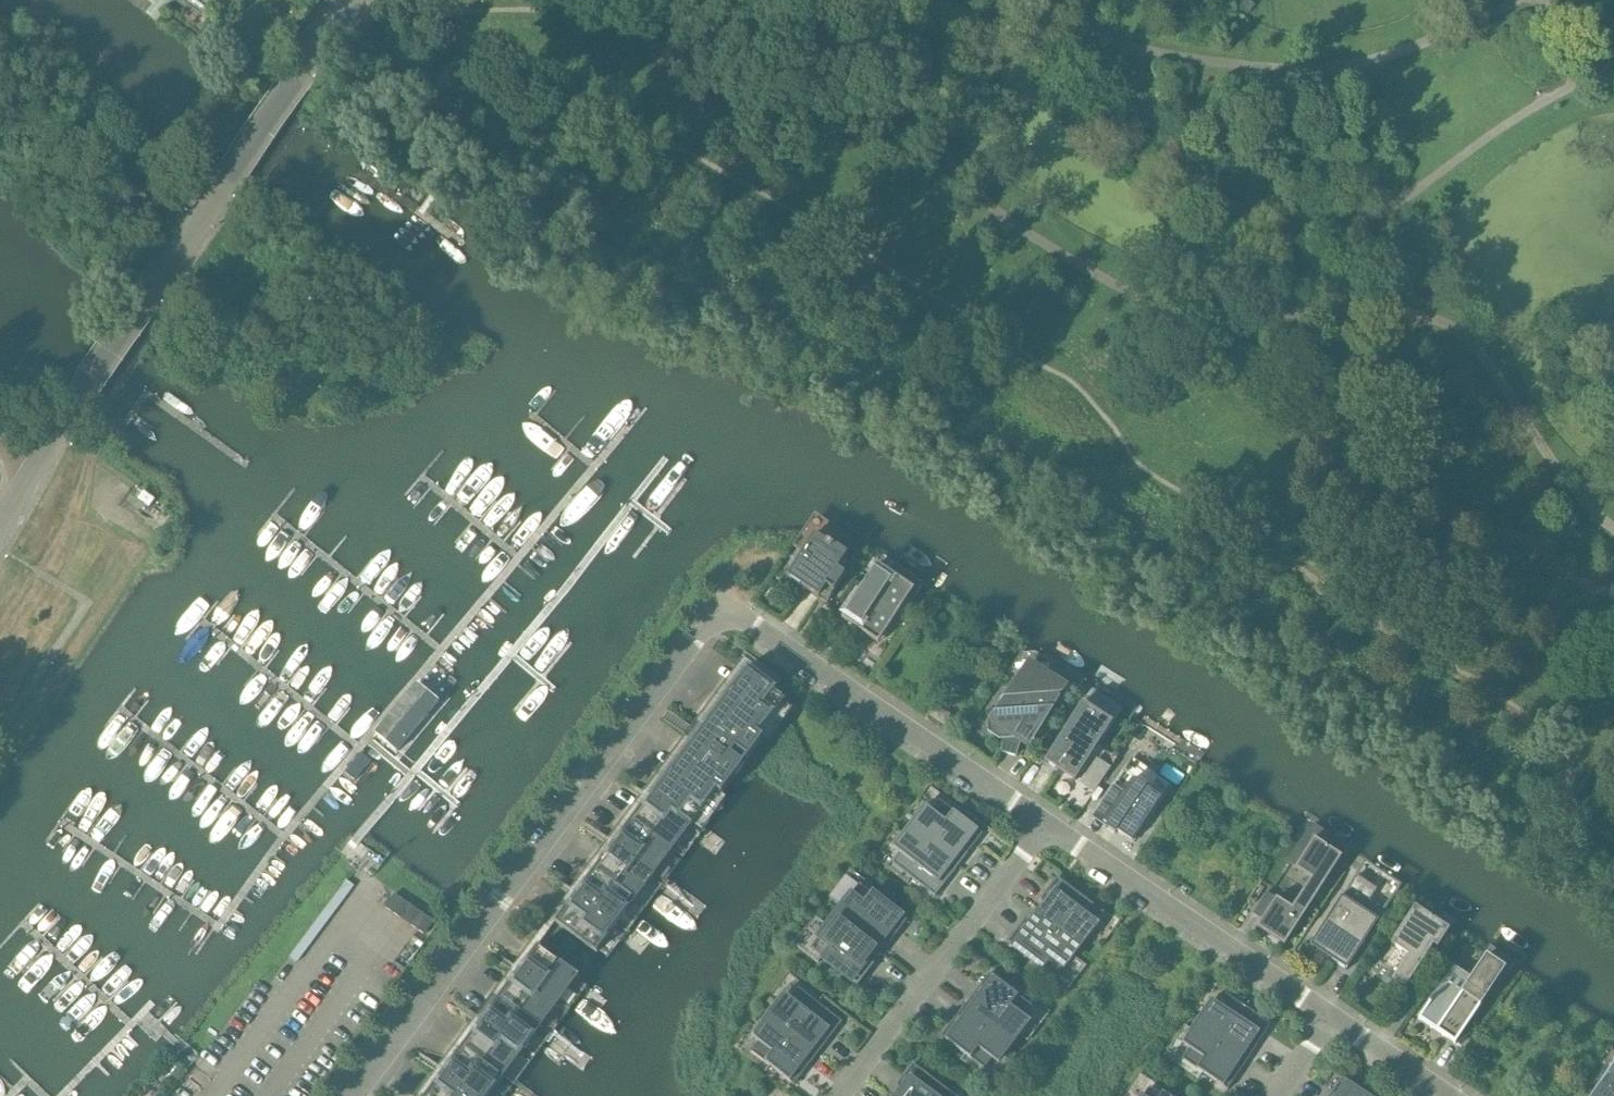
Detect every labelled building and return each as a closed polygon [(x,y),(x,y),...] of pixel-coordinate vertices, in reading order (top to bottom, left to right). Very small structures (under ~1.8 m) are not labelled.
[(815,535),(788,577),(791,579),(790,581),(800,587),(801,586),(827,603),(846,575),(839,570),(848,555),(838,548),(837,550),(834,548),(835,547),(828,542),(827,543),(815,535)] [(884,636),(909,598),(910,598),(915,590),(878,566),(842,619),(879,643),(884,636)] [(692,741),(651,796),(668,809),(689,824),(714,790),(718,793),(722,796),(752,755),(764,740),(756,734),(781,701),(785,703),(786,701),(762,683),(745,670),(703,726),(706,729),(695,743),(692,741)] [(436,696),(443,687),(427,673),(419,682),(420,683),(378,733),(398,749),(440,700),(436,696)] [(1021,740),(1030,745),(1035,738),(1047,720),(1047,713),(1052,712),(1060,700),(1060,694),(1060,689),(1037,674),(1020,674),(1010,689),(1010,696),(1005,696),(988,722),(988,732),(1000,740),(1004,739),(1000,752),(1017,757),(1021,740)] [(1045,760),(1076,780),(1093,753),(1113,723),(1083,703),(1063,733),(1045,760)] [(937,706),(931,715),(945,725),(951,715),(937,706)] [(1153,812),(1162,799),(1147,788),(1148,786),(1139,779),(1137,782),(1133,779),(1124,792),(1114,785),(1099,806),(1110,814),(1104,822),(1108,825),(1106,827),(1116,834),(1117,832),(1133,842),(1144,825),(1147,826),(1156,813),(1153,812)] [(644,805),(632,821),(649,834),(668,849),(673,853),(693,827),(689,824),(668,809),(651,796),(649,798),(650,798),(653,800),(647,808),(644,806),(644,805)] [(940,802),(932,812),(925,806),(909,827),(916,833),(959,866),(968,854),(964,851),(970,843),(974,846),(983,834),(959,815),(959,816),(940,802)] [(616,849),(650,874),(655,878),(673,853),(632,821),(620,837),(623,840),(616,849)] [(959,866),(916,833),(909,827),(893,848),(900,854),(893,864),(911,878),(935,897),(945,885),(941,882),(947,874),(951,877),(959,866)] [(1301,861),(1296,869),(1304,874),(1312,879),(1293,908),(1285,903),(1277,898),(1274,903),(1274,902),(1258,927),(1263,931),(1264,931),(1285,945),(1314,901),(1342,858),(1323,845),(1315,840),(1310,848),(1310,847),(1301,861)] [(610,858),(606,856),(594,872),(636,903),(655,878),(650,874),(616,849),(610,858)] [(617,928),(636,903),(594,872),(582,888),(586,890),(579,899),(612,924),(617,928)] [(1039,915),(1080,946),(1105,914),(1058,878),(1048,891),(1054,895),(1039,915)] [(1348,892),(1356,879),(1354,878),(1310,946),(1312,948),(1315,943),(1334,955),(1331,960),(1347,970),(1384,913),(1383,912),(1381,914),(1359,899),(1360,898),(1356,895),(1355,897),(1348,892)] [(836,918),(877,949),(892,930),(898,934),(908,921),(860,885),(836,918)] [(395,894),(386,908),(400,917),(409,904),(395,894)] [(617,928),(612,924),(579,899),(572,909),(569,906),(556,923),(573,936),(598,954),(617,928)] [(1392,980),(1405,989),(1434,946),(1438,949),(1450,930),(1415,908),(1391,944),(1408,955),(1392,980)] [(434,921),(420,911),(411,925),(425,935),(434,921)] [(1080,946),(1039,915),(1024,934),(1018,930),(1008,943),(1055,979),(1080,946)] [(877,949),(836,918),(811,950),(858,986),(868,973),(862,969),(877,949)] [(529,967),(522,976),(560,1004),(580,978),(555,960),(538,947),(525,964),(529,967)] [(1451,972),(1423,1014),(1419,1020),(1455,1045),(1486,999),(1486,1000),(1506,971),(1486,957),(1469,984),(1451,972)] [(965,1005),(1009,1038),(1016,1044),(1032,1022),(1025,1017),(1032,1007),(1014,993),(989,974),(980,986),(984,989),(978,997),(974,994),(965,1005)] [(512,982),(500,998),(541,1029),(560,1004),(522,976),(515,985),(512,982)] [(799,990),(791,1000),(784,994),(768,1015),(775,1021),(818,1054),(827,1042),(823,1039),(829,1032),(833,1035),(842,1022),(818,1004),(799,990)] [(1197,1022),(1204,1027),(1250,1057),(1258,1045),(1254,1042),(1259,1034),(1263,1037),(1271,1024),(1245,1007),(1226,995),(1219,1005),(1211,1000),(1197,1022)] [(491,1017),(487,1022),(485,1026),(518,1051),(523,1054),(541,1029),(500,998),(488,1014),(491,1017)] [(985,1069),(992,1059),(1000,1065),(1016,1044),(1009,1038),(965,1005),(957,1017),(961,1020),(955,1028),(951,1025),(942,1037),(966,1055),(985,1069)] [(818,1054),(775,1021),(768,1015),(752,1036),(760,1042),(752,1052),(770,1066),(794,1085),(804,1073),(800,1070),(806,1062),(810,1065),(818,1054)] [(1250,1057),(1204,1027),(1197,1022),(1182,1045),(1190,1050),(1183,1060),(1202,1073),(1228,1090),(1237,1077),(1232,1075),(1238,1066),(1242,1069),(1250,1057)] [(523,1054),(518,1051),(485,1026),(478,1035),(474,1033),(462,1049),(504,1080),(523,1054)] [(472,1095),(492,1095),(504,1080),(462,1049),(450,1065),(453,1068),(447,1077),(472,1095)] [(1591,1095),(1613,1095),(1613,1063),(1591,1095)] [(914,1064),(904,1077),(910,1082),(899,1095),(955,1095),(914,1064)] [(436,1083),(427,1095),(472,1095),(447,1077),(440,1086),(436,1083)] [(1340,1081),(1331,1094),(1334,1095),(1363,1095),(1340,1081)]
